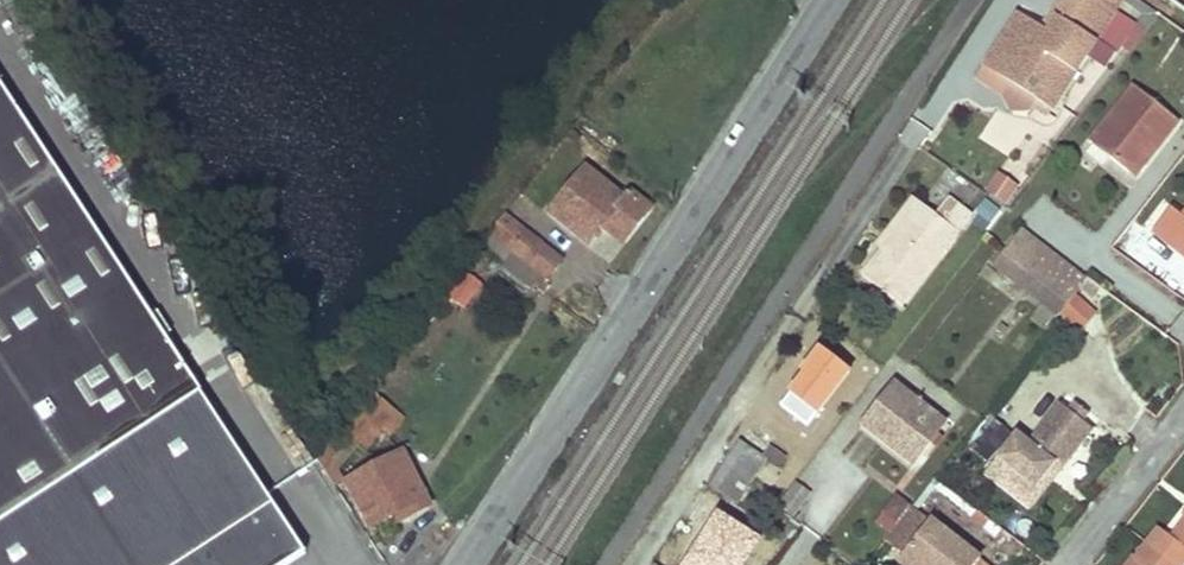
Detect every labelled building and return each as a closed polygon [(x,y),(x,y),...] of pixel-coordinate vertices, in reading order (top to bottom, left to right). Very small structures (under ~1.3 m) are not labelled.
[(1061,95),(1096,41),(1086,35),(1106,4),(1099,0),(1058,0),(1049,13),(1057,18),(1048,31),(1041,27),(1027,18),(1002,57),(1019,68),(1009,83),(1033,98),(1035,100),(1045,85),(1061,95)] [(1123,0),(1099,0),(1106,4),(1115,10),(1116,11),(1122,2),(1123,0)] [(1137,0),(1123,0),(1122,2),(1150,20),(1155,12),(1137,0)] [(1086,35),(1096,41),(1099,35),(1115,10),(1106,4),(1086,35)] [(1115,10),(1099,35),(1117,46),(1132,22),(1116,11),(1115,10)] [(1009,83),(1019,68),(1002,57),(1027,18),(1018,13),(983,66),(1009,83)] [(1041,27),(1048,31),(1057,18),(1049,13),(1041,27)] [(1026,109),(1033,98),(1009,83),(1002,94),(1010,109),(1026,109)] [(310,556),(0,85),(0,564),(296,564),(310,556)] [(1061,95),(1045,85),(1035,100),(1052,110),(1061,95)] [(1155,150),(1176,121),(1131,87),(1088,143),(1090,144),(1107,157),(1127,172),(1147,144),(1155,150)] [(1000,106),(978,140),(1025,171),(1059,120),(1036,105),(1025,122),(1000,106)] [(1090,144),(1083,152),(1101,166),(1107,157),(1090,144)] [(1155,150),(1147,144),(1127,172),(1133,177),(1155,150)] [(621,197),(585,169),(550,213),(588,243),(600,227),(607,232),(613,224),(628,235),(649,208),(627,190),(621,197)] [(1009,208),(1017,183),(993,176),(986,201),(1009,208)] [(878,250),(905,216),(932,236),(943,222),(910,196),(871,246),(878,250)] [(878,250),(858,275),(901,309),(971,220),(954,208),(943,222),(932,236),(905,216),(878,250)] [(1183,218),(1172,209),(1154,231),(1183,256),(1183,217),(1183,218)] [(505,214),(481,245),(507,265),(507,268),(541,293),(546,288),(542,284),(561,260),(505,214)] [(613,224),(607,232),(622,244),(628,235),(613,224)] [(1017,229),(1000,251),(1021,268),(1066,303),(1076,291),(1027,255),(1036,242),(1017,229)] [(1036,242),(1027,255),(1076,291),(1078,288),(1085,279),(1036,242)] [(1000,251),(990,264),(1011,281),(1021,268),(1000,251)] [(1021,268),(1011,281),(1056,316),(1066,303),(1021,268)] [(468,317),(485,286),(466,276),(449,306),(468,317)] [(1093,298),(1099,288),(1085,278),(1085,279),(1078,288),(1093,298)] [(912,463),(941,423),(891,385),(861,423),(912,463)] [(367,394),(352,413),(377,434),(391,416),(367,394)] [(1011,434),(991,459),(1029,490),(1045,470),(1051,475),(1088,428),(1056,403),(1023,443),(1011,434)] [(377,434),(352,413),(316,460),(334,486),(339,483),(335,476),(328,465),(346,444),(354,449),(362,455),(378,434),(377,434)] [(730,504),(733,506),(764,458),(776,466),(782,457),(763,445),(767,438),(750,426),(740,441),(738,439),(706,488),(730,504)] [(354,449),(346,444),(328,465),(335,476),(354,449)] [(427,505),(400,452),(346,480),(369,525),(399,510),(404,517),(427,505)] [(1029,490),(991,459),(980,472),(1025,509),(1051,475),(1045,470),(1029,490)] [(791,515),(807,492),(795,483),(778,506),(791,515)] [(710,534),(730,504),(706,488),(685,517),(710,534)] [(909,505),(883,540),(915,564),(971,564),(977,558),(909,505)] [(1183,562),(1183,522),(1173,537),(1160,530),(1139,559),(1144,562),(1142,564),(1182,564),(1183,562)]
